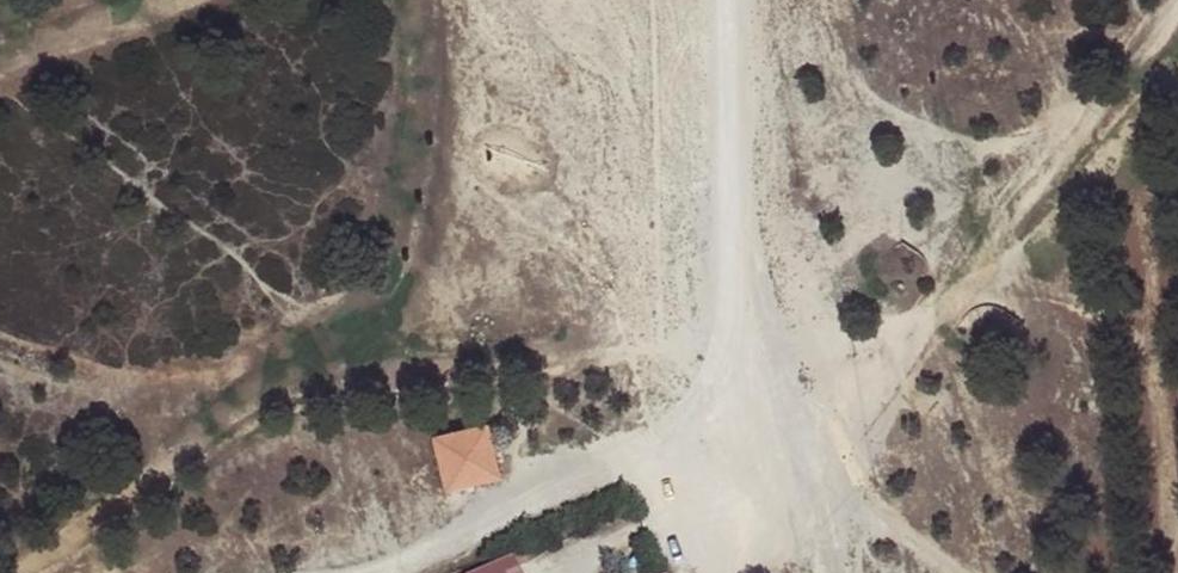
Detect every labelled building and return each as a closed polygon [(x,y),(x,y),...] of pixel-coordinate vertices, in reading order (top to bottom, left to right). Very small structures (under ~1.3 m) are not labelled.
[(501,413),(447,425),(458,477),(512,466),(501,413)] [(520,545),(458,572),(533,572),(520,545)]
